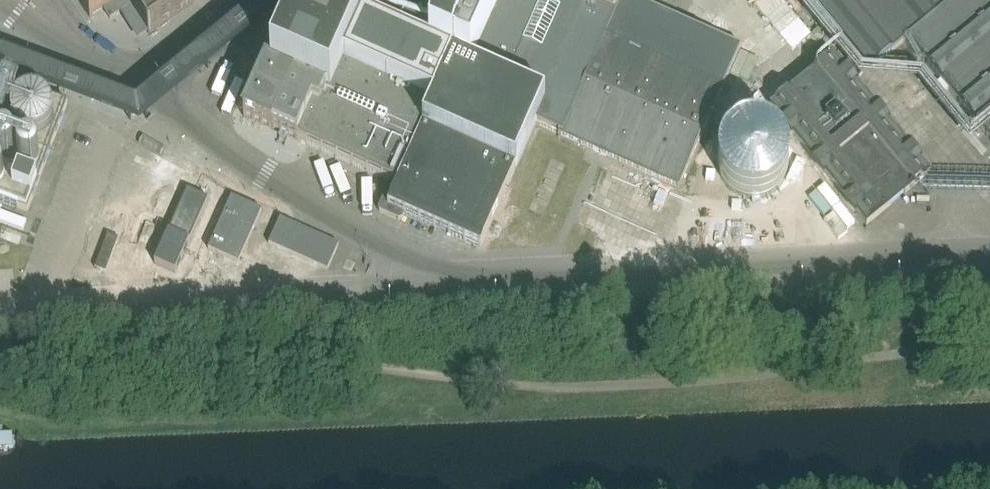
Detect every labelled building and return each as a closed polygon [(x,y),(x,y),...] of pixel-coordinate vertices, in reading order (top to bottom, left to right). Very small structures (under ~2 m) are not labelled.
[(91,17),(104,9),(111,18),(131,5),(149,33),(200,0),(79,0),(91,17)] [(245,116),(391,181),(379,208),(380,211),(400,220),(403,219),(406,214),(481,248),(494,220),(536,125),(680,190),(725,89),(743,47),(638,0),(310,0),(279,71),(267,66),(245,116)] [(825,14),(871,69),(908,39),(989,139),(989,0),(814,0),(825,14)] [(833,55),(771,106),(868,224),(930,173),(833,55)] [(28,211),(69,102),(0,77),(0,200),(28,211)] [(771,182),(771,221),(795,221),(795,182),(771,182)] [(239,262),(263,209),(232,196),(209,248),(239,262)] [(270,243),(328,270),(340,244),(281,218),(270,243)]
